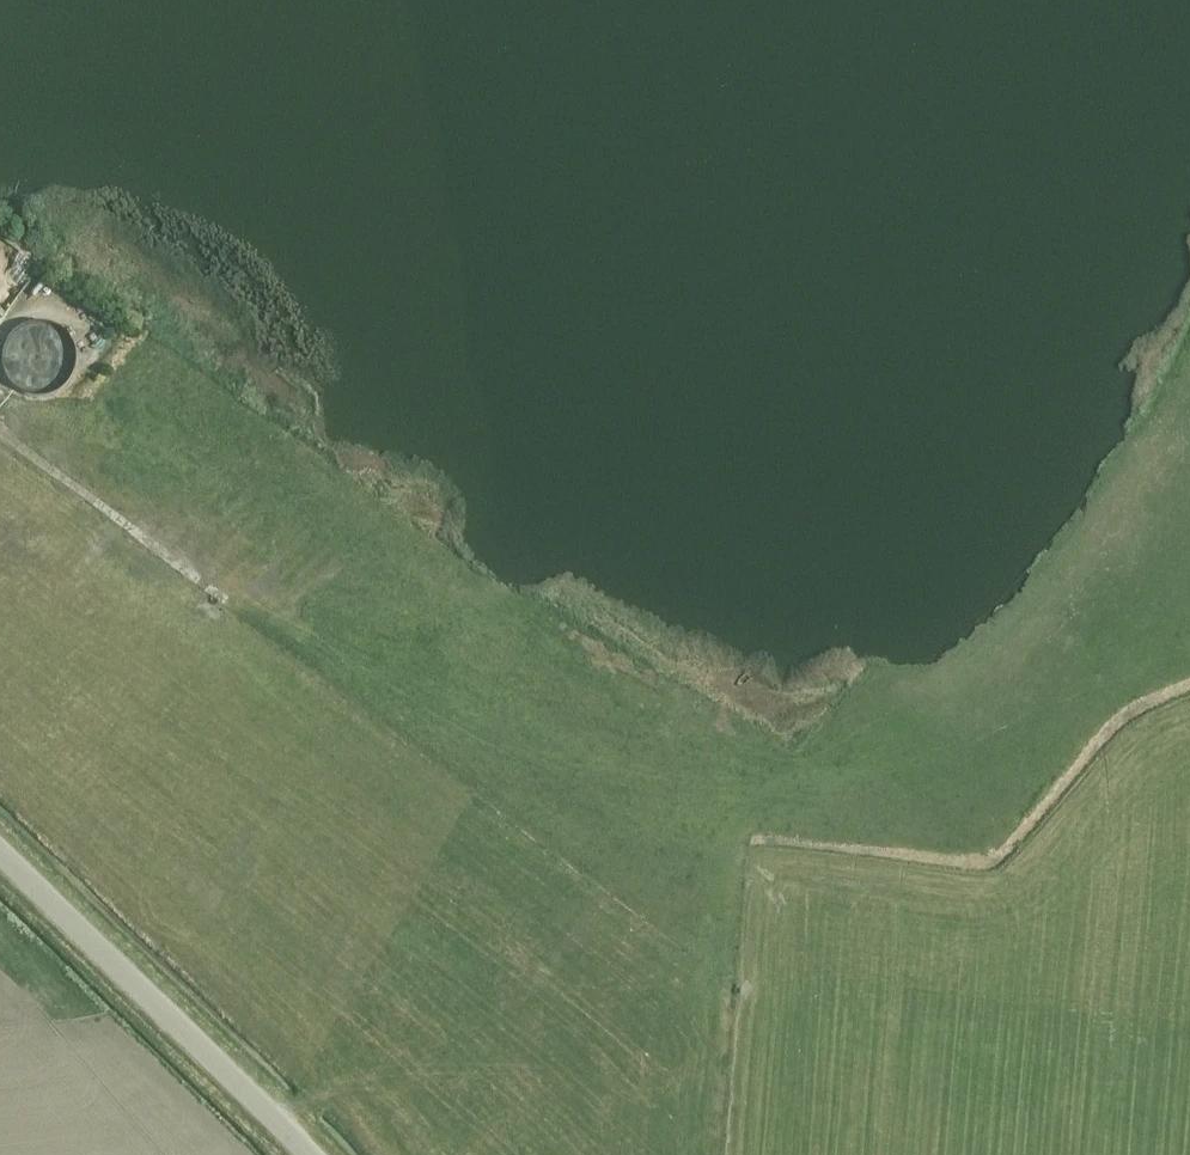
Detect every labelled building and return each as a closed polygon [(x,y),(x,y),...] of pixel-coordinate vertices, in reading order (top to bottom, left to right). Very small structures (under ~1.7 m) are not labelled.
[(28,290),(21,275),(0,283),(0,289),(5,300),(28,290)] [(98,333),(113,322),(103,309),(88,320),(98,333)]
